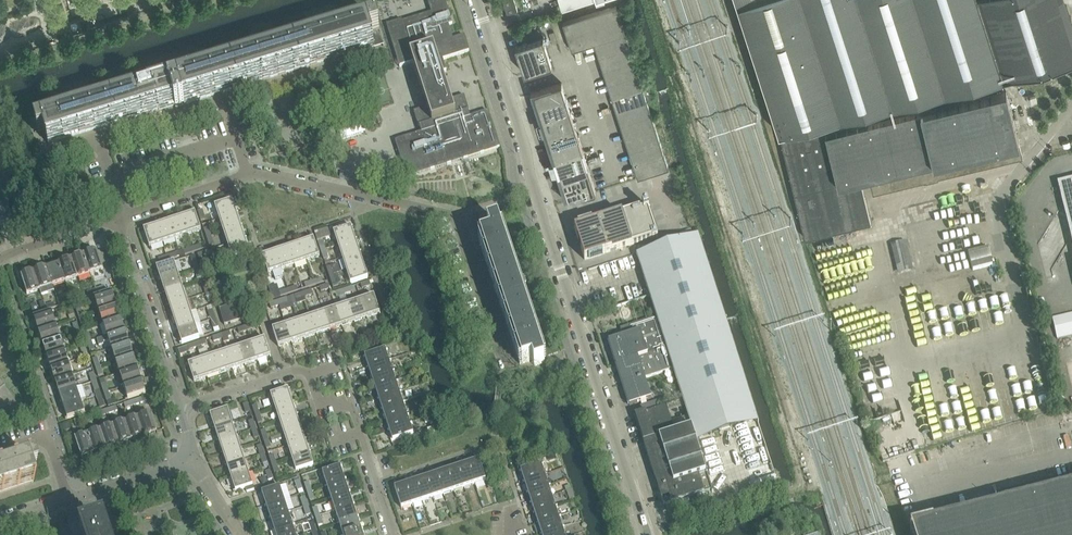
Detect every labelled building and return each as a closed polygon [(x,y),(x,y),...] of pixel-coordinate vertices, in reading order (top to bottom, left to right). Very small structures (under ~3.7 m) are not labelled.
[(400,68),(400,67),(414,63),(415,63),(412,53),(422,50),(430,76),(442,73),(446,72),(446,71),(443,60),(469,52),(464,36),(464,37),(453,40),(449,26),(453,25),(452,24),(445,0),(435,0),(428,2),(428,3),(429,3),(432,14),(402,23),(402,20),(401,21),(387,25),(386,25),(391,41),(392,42),(394,51),(394,50),(395,52),(400,68)] [(508,14),(518,10),(515,0),(503,0),(508,14)] [(737,2),(779,132),(780,132),(805,238),(811,237),(872,222),(860,179),(870,177),(874,189),(1022,153),(1004,79),(1071,61),(1071,24),(1064,0),(737,0),(737,2)] [(594,42),(625,32),(617,5),(608,8),(563,22),(572,50),(595,43),(594,42)] [(41,118),(41,121),(35,123),(39,133),(44,131),(48,142),(49,144),(175,105),(175,102),(183,100),(185,105),(374,47),(373,44),(382,42),(383,47),(384,47),(376,21),(370,23),(369,20),(278,48),(277,43),(270,45),(271,50),(170,81),(170,79),(126,92),(125,87),(118,89),(119,94),(41,118)] [(625,32),(594,42),(595,43),(599,56),(630,46),(625,32)] [(544,36),(515,46),(522,66),(525,73),(552,65),(552,66),(553,66),(544,37),(544,36)] [(630,46),(599,56),(603,69),(634,59),(630,46)] [(402,162),(394,165),(399,181),(460,161),(497,149),(500,148),(488,112),(469,118),(468,113),(469,112),(464,96),(451,101),(442,73),(430,76),(422,50),(412,53),(415,63),(414,63),(413,63),(427,108),(414,113),(419,128),(420,128),(422,133),(395,142),(402,162)] [(634,59),(603,69),(607,83),(638,73),(634,59)] [(638,73),(607,83),(612,96),(643,86),(638,73)] [(562,82),(530,92),(535,106),(566,96),(562,82)] [(643,86),(612,96),(616,110),(647,100),(643,86)] [(566,96),(535,106),(539,120),(570,110),(566,96)] [(647,100),(616,110),(620,123),(651,113),(647,100)] [(570,110),(539,120),(544,133),(575,123),(570,110)] [(651,113),(620,123),(625,137),(656,127),(651,113)] [(338,128),(342,141),(364,133),(360,121),(338,128)] [(575,123),(544,133),(548,147),(579,136),(575,123)] [(656,127),(625,137),(629,150),(660,140),(656,127)] [(579,136),(548,147),(552,160),(583,150),(579,136)] [(660,140),(629,150),(633,163),(664,154),(660,140)] [(583,150),(552,160),(557,173),(588,163),(583,150)] [(664,154),(633,163),(638,177),(669,167),(664,154)] [(588,163),(557,173),(561,187),(592,177),(588,163)] [(592,177),(561,187),(565,199),(565,201),(597,191),(592,177)] [(232,201),(215,207),(219,220),(237,214),(232,201)] [(656,232),(649,211),(648,205),(642,207),(642,208),(575,229),(585,260),(589,259),(589,261),(603,257),(603,255),(652,239),(653,239),(658,237),(656,232)] [(195,214),(182,218),(188,235),(201,231),(195,214)] [(237,214),(219,220),(223,232),(241,227),(237,214)] [(182,218),(170,222),(175,240),(188,235),(182,218)] [(170,222),(157,226),(163,244),(175,240),(170,222)] [(481,238),(478,239),(520,365),(522,364),(533,361),(535,366),(545,363),(544,360),(546,359),(521,285),(527,283),(524,276),(519,278),(501,222),(488,226),(491,235),(481,238)] [(157,226),(144,230),(150,248),(163,244),(157,226)] [(241,227),(223,232),(228,245),(245,239),(241,227)] [(334,233),(338,246),(355,240),(351,227),(334,233)] [(692,237),(636,255),(649,297),(656,317),(666,348),(728,328),(700,241),(698,235),(692,237)] [(245,239),(228,245),(232,258),(249,252),(245,239)] [(314,240),(301,244),(307,261),(319,257),(314,240)] [(360,253),(355,240),(338,246),(342,259),(360,253)] [(301,244),(288,248),(294,266),(307,261),(301,244)] [(288,248),(275,252),(281,270),(294,266),(288,248)] [(85,256),(90,274),(103,270),(97,252),(85,256)] [(275,252),(263,257),(268,274),(281,270),(275,252)] [(364,265),(360,253),(342,259),(346,271),(364,265)] [(85,256),(72,260),(78,278),(90,274),(85,256)] [(72,260),(59,265),(65,282),(78,278),(72,260)] [(174,262),(157,268),(161,281),(178,275),(174,262)] [(59,265),(47,269),(53,286),(65,282),(59,265)] [(368,278),(364,265),(346,271),(351,284),(368,278)] [(47,269),(34,273),(40,291),(42,295),(54,291),(53,286),(47,269)] [(34,273),(21,277),(27,295),(40,291),(34,273)] [(178,275),(161,281),(165,294),(183,288),(178,275)] [(183,288),(165,294),(169,306),(187,300),(183,288)] [(112,293),(94,298),(99,311),(116,305),(112,293)] [(374,296),(361,300),(367,318),(380,314),(374,296)] [(191,313),(187,300),(169,306),(173,319),(191,313)] [(361,300),(349,304),(355,322),(367,318),(361,300)] [(238,303),(219,309),(225,326),(243,319),(238,303)] [(349,304),(336,309),(342,326),(355,322),(349,304)] [(116,305),(99,311),(103,324),(120,318),(116,305)] [(336,309),(323,313),(329,330),(342,326),(336,309)] [(191,313),(173,319),(178,332),(195,326),(200,324),(201,324),(197,311),(191,313)] [(51,312),(34,318),(38,331),(56,325),(51,312)] [(323,313),(311,317),(317,335),(329,330),(323,313)] [(311,317),(298,321),(304,339),(317,335),(311,317)] [(623,337),(609,341),(609,342),(617,364),(616,364),(616,365),(617,365),(630,405),(629,405),(630,406),(634,405),(651,399),(645,378),(673,370),(666,348),(656,317),(620,329),(623,337)] [(120,318),(103,324),(107,336),(125,330),(120,318)] [(298,321),(285,325),(291,343),(304,339),(298,321)] [(195,326),(178,332),(182,344),(199,338),(205,337),(200,324),(195,326)] [(56,325),(38,331),(42,344),(60,338),(60,337),(56,325)] [(285,325),(273,330),(279,347),(291,343),(285,325)] [(728,328),(666,348),(673,370),(691,427),(695,438),(696,438),(707,435),(745,422),(757,419),(729,331),(728,328)] [(107,336),(97,340),(99,346),(105,345),(104,343),(109,341),(111,349),(129,343),(125,330),(107,336)] [(60,338),(42,344),(47,356),(64,351),(62,345),(65,345),(62,337),(60,337),(60,338)] [(265,339),(252,343),(258,361),(270,357),(265,339)] [(129,343),(111,349),(115,361),(133,355),(129,343)] [(252,343),(239,348),(245,365),(258,361),(252,343)] [(239,348),(227,352),(232,369),(245,365),(239,348)] [(385,350),(365,357),(368,367),(389,361),(385,350)] [(64,351),(47,356),(51,369),(68,363),(64,351)] [(227,352),(214,356),(220,374),(232,369),(227,352)] [(133,355),(115,361),(120,374),(137,368),(133,355)] [(214,356),(201,360),(207,378),(220,374),(214,356)] [(201,360),(188,365),(194,382),(207,378),(201,360)] [(389,361),(368,367),(372,378),(392,371),(389,361)] [(68,363),(51,369),(55,381),(72,376),(68,363)] [(120,374),(117,375),(121,387),(124,386),(141,381),(137,368),(120,374)] [(392,371),(372,378),(375,388),(396,381),(392,371)] [(72,376),(55,381),(59,394),(77,388),(72,376)] [(141,381),(124,386),(128,399),(146,394),(141,381)] [(396,381),(375,388),(379,399),(399,392),(396,381)] [(77,388),(59,394),(63,407),(81,401),(77,388)] [(271,396),(275,408),(292,402),(288,390),(271,396)] [(399,392),(379,399),(382,409),(403,402),(399,392)] [(81,401),(63,407),(67,419),(85,414),(81,401)] [(292,402),(275,408),(279,421),(297,415),(292,402)] [(403,402),(382,409),(386,420),(406,413),(403,402)] [(666,405),(635,416),(636,419),(644,442),(675,432),(666,405)] [(210,416),(214,428),(232,423),(228,410),(210,416)] [(406,413),(386,420),(389,430),(410,423),(406,413)] [(138,418),(144,436),(157,432),(151,414),(138,418)] [(301,428),(297,415),(279,421),(283,434),(301,428)] [(138,418),(126,423),(132,440),(144,436),(138,418)] [(126,423),(113,427),(119,444),(132,440),(126,423)] [(232,423),(214,428),(219,441),(236,435),(232,423)] [(410,423),(389,430),(393,441),(413,434),(410,423)] [(113,427),(101,431),(107,448),(119,444),(113,427)] [(658,475),(661,484),(657,485),(664,505),(684,499),(685,499),(711,490),(691,427),(644,443),(654,476),(658,475)] [(301,428),(283,434),(288,446),(305,441),(301,428)] [(101,431),(88,435),(94,453),(107,448),(101,431)] [(88,435),(75,439),(81,457),(94,453),(88,435)] [(240,448),(236,435),(219,441),(223,454),(240,448)] [(305,441),(288,446),(292,459),(309,453),(305,441)] [(245,461),(240,448),(223,454),(227,466),(245,461)] [(309,453),(292,459),(296,472),(314,466),(309,453)] [(33,482),(32,480),(33,480),(29,470),(35,468),(32,457),(28,458),(28,456),(0,465),(0,493),(33,482)] [(479,460),(468,463),(475,484),(486,480),(491,479),(489,472),(484,474),(479,460)] [(249,473),(245,461),(227,466),(231,479),(249,473)] [(468,463),(458,467),(465,487),(475,484),(468,463)] [(541,464),(521,471),(524,482),(545,475),(541,464)] [(340,467),(322,473),(327,486),(345,480),(340,467)] [(458,467),(447,470),(454,491),(465,487),(458,467)] [(505,468),(496,471),(498,476),(507,473),(505,468)] [(447,470),(437,474),(444,494),(454,491),(447,470)] [(249,473),(231,479),(235,492),(253,486),(249,473)] [(437,474),(426,477),(433,498),(444,494),(437,474)] [(545,475),(524,482),(528,492),(548,485),(545,475)] [(426,477),(416,481),(423,501),(433,498),(426,477)] [(345,480),(327,486),(331,498),(349,493),(345,480)] [(416,481),(405,484),(412,505),(423,501),(416,481)] [(405,484),(395,488),(401,508),(412,505),(405,484)] [(280,487),(262,493),(266,506),(284,500),(290,498),(286,485),(280,487)] [(548,485),(528,492),(531,503),(552,496),(548,485)] [(1018,500),(996,505),(996,506),(943,519),(911,527),(913,534),(1071,534),(1071,486),(1060,489),(1018,500)] [(349,493),(331,498),(335,511),(353,505),(349,493)] [(552,496),(531,503),(535,513),(555,506),(552,496)] [(284,500),(266,506),(270,518),(288,512),(294,510),(290,498),(284,500)] [(353,505),(335,511),(339,523),(357,518),(353,505)] [(555,506),(535,513),(538,524),(559,517),(555,506)] [(288,512),(270,518),(275,531),(292,525),(288,512)] [(559,517),(538,524),(542,534),(562,527),(559,517)] [(339,523),(343,534),(347,534),(361,530),(357,518),(339,523)] [(106,524),(81,532),(82,534),(109,534),(106,524)] [(275,531),(276,534),(296,534),(292,525),(275,531)]
